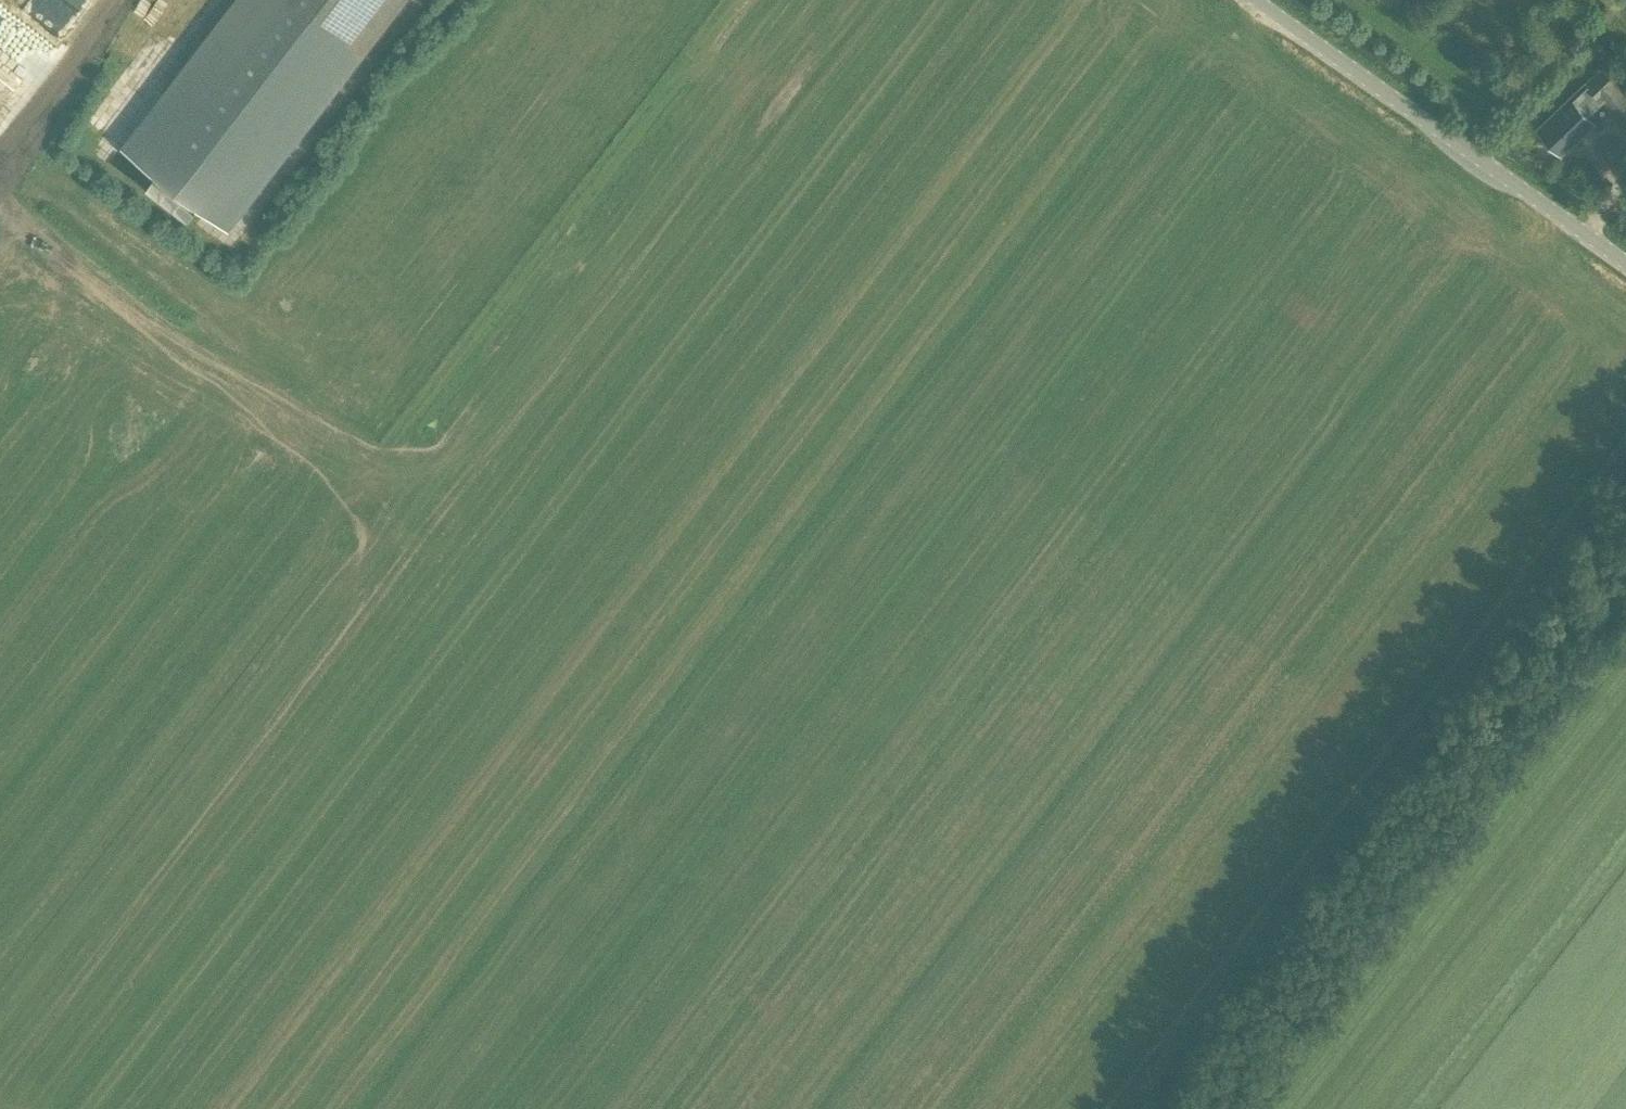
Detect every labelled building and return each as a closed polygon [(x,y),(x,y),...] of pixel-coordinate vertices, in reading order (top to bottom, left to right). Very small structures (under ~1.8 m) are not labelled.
[(123,147),(227,226),(401,0),(237,0),(123,147)] [(1611,58),(1537,129),(1561,154),(1595,121),(1588,114),(1602,100),(1624,123),(1625,121),(1625,74),(1611,58)]
